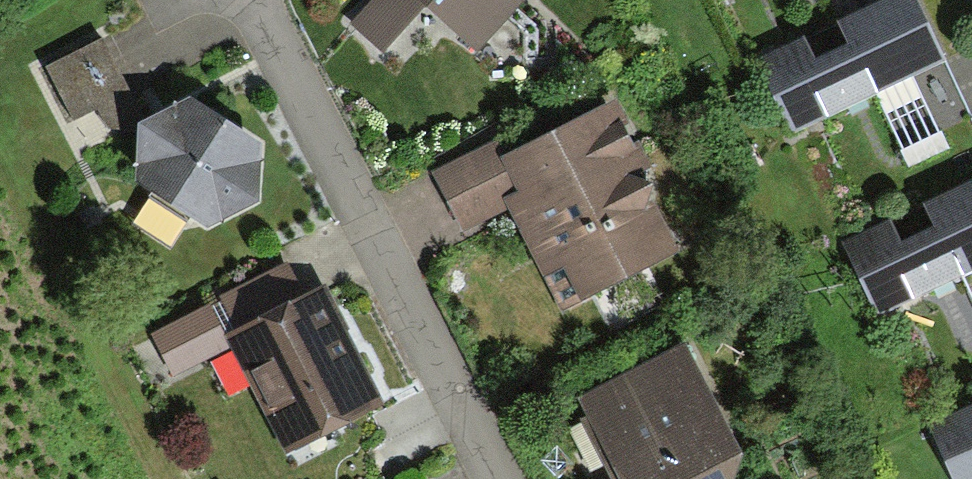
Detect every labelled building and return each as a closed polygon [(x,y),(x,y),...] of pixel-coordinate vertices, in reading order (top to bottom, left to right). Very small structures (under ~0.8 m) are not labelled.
[(350,28),(384,59),(427,13),(477,59),(527,5),(521,0),(376,0),(350,28)] [(756,64),(794,141),(878,100),(933,205),(971,187),(971,125),(913,0),(887,0),(843,21),(756,64)] [(843,21),(887,0),(833,0),(843,21)] [(95,118),(130,135),(147,127),(105,39),(42,68),(71,129),(95,118)] [(499,142),(430,177),(462,238),(508,214),(562,319),(679,259),(642,187),(656,180),(617,104),(508,160),(499,142)] [(164,121),(138,138),(135,193),(201,238),(258,209),(261,151),(190,105),(164,121)] [(848,245),(879,315),(964,277),(971,294),(971,187),(933,205),(848,245)] [(292,268),(208,310),(232,356),(283,457),(384,406),(341,322),(327,293),(309,302),(292,268)] [(179,383),(232,356),(208,310),(155,337),(179,383)] [(574,402),(611,478),(742,478),(746,471),(688,348),(574,402)] [(926,427),(950,478),(971,478),(971,406),(926,427)]
